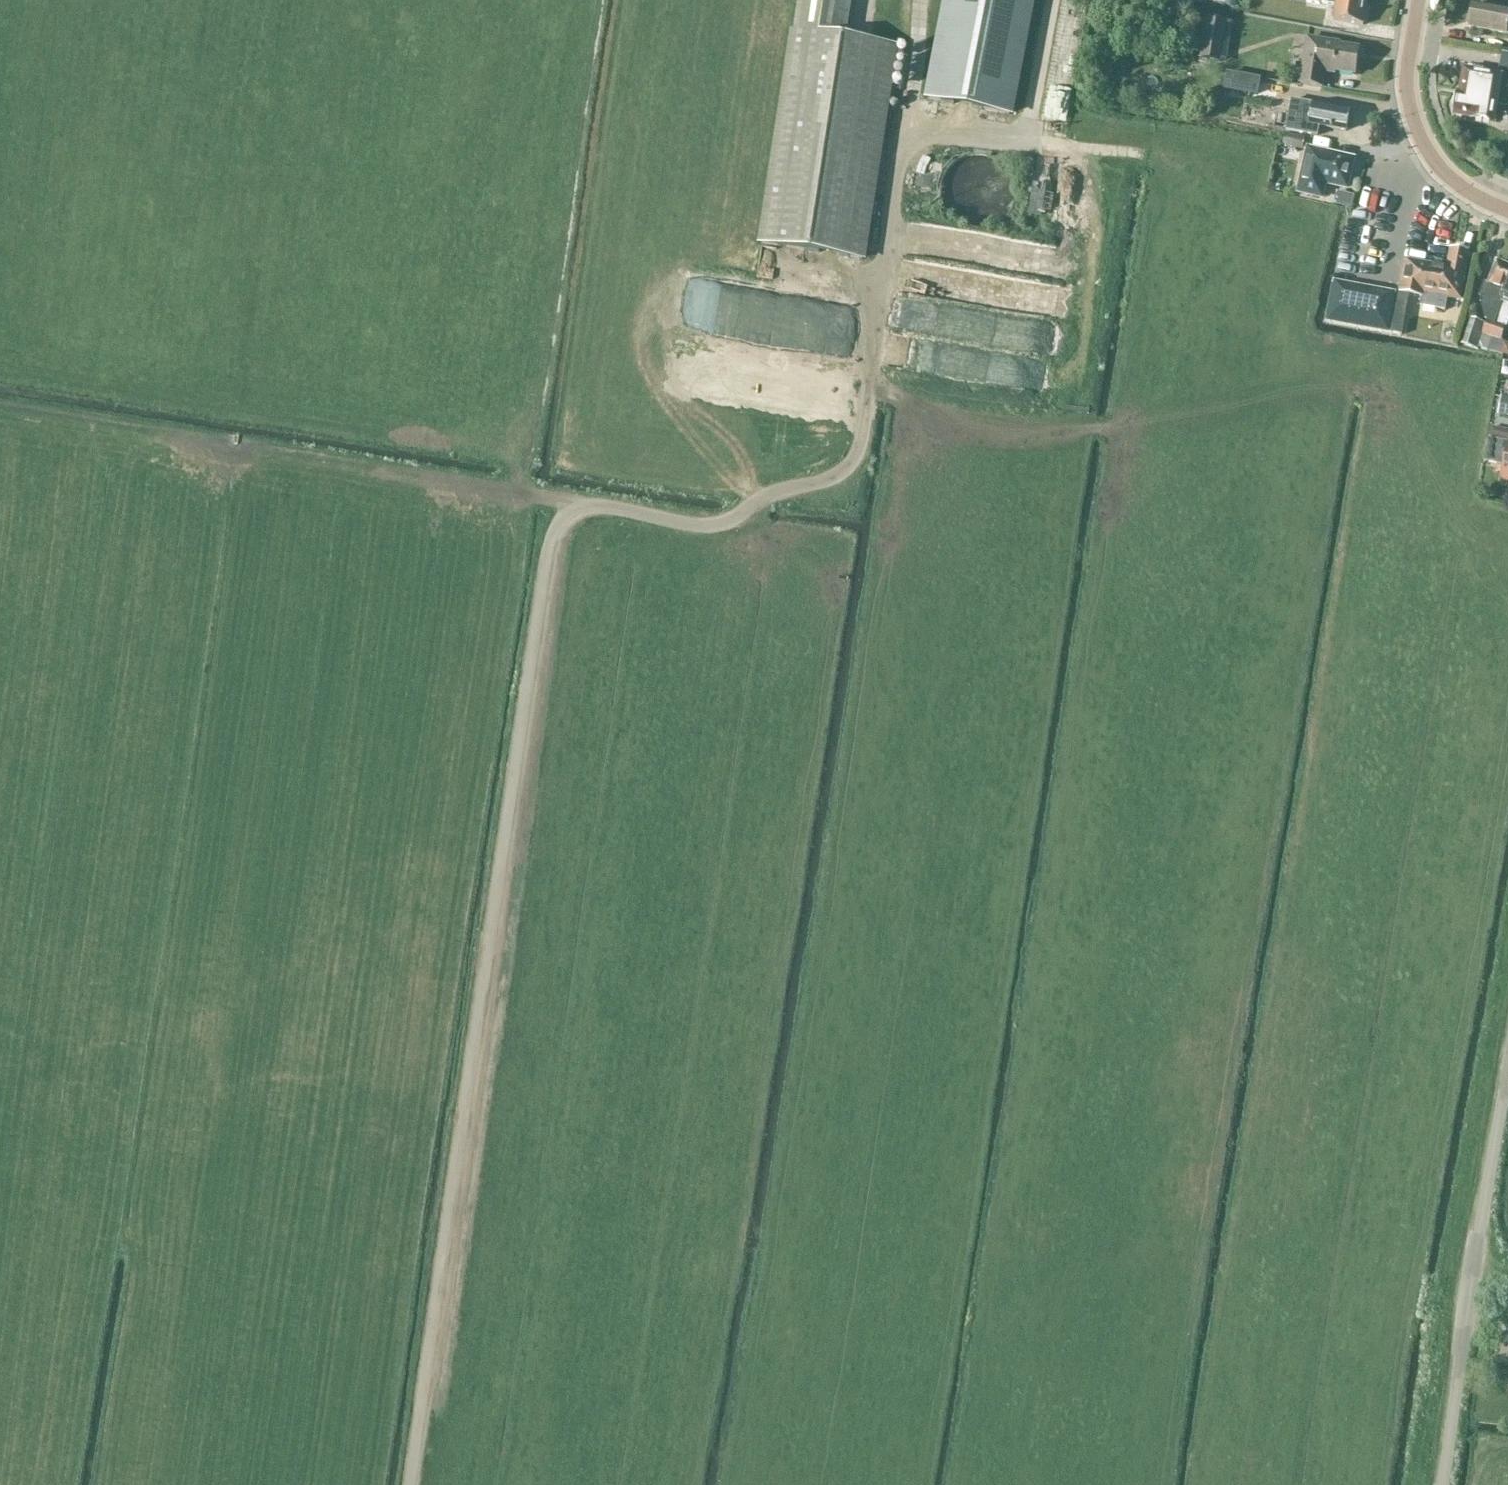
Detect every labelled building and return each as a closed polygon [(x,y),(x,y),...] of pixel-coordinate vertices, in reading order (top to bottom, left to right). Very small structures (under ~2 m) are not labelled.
[(762,244),(863,260),(895,47),(846,39),(852,0),(800,0),(762,244)] [(930,100),(1010,115),(1031,0),(949,0),(930,100)] [(1203,6),(1235,12),(1237,0),(1204,0),(1203,6)] [(1368,0),(1307,0),(1306,2),(1321,4),(1336,6),(1333,21),(1364,26),(1368,0)] [(1474,5),(1470,29),(1507,35),(1507,11),(1474,5)] [(1356,75),(1360,50),(1340,47),(1340,44),(1308,39),(1301,85),(1323,88),(1325,73),(1335,74),(1336,72),(1356,75)] [(1494,78),(1466,73),(1462,97),(1459,96),(1458,100),(1455,102),(1454,108),(1456,111),(1456,115),(1474,118),(1493,121),(1496,106),(1507,107),(1507,55),(1504,55),(1500,78),(1494,78)] [(1227,77),(1224,96),(1259,101),(1262,83),(1227,77)] [(1350,111),(1300,102),(1292,101),(1287,131),(1318,137),(1319,127),(1346,132),(1350,111)] [(1307,138),(1287,133),(1284,146),(1304,150),(1307,138)] [(1347,188),(1353,160),(1309,151),(1300,193),(1322,198),(1325,183),(1347,188)] [(1366,213),(1376,216),(1382,201),(1372,197),(1366,213)] [(1409,294),(1423,297),(1422,307),(1427,308),(1446,311),(1448,298),(1460,300),(1468,253),(1451,250),(1448,269),(1405,262),(1400,293),(1335,282),(1328,323),(1402,335),(1409,294)] [(1484,349),(1507,281),(1507,268),(1497,264),(1489,285),(1485,283),(1480,296),(1485,321),(1487,322),(1486,324),(1469,319),(1460,343),(1479,350),(1480,348),(1484,349)] [(1484,349),(1498,353),(1507,328),(1507,325),(1507,281),(1484,349)] [(1489,437),(1507,441),(1507,430),(1490,427),(1489,437)]
